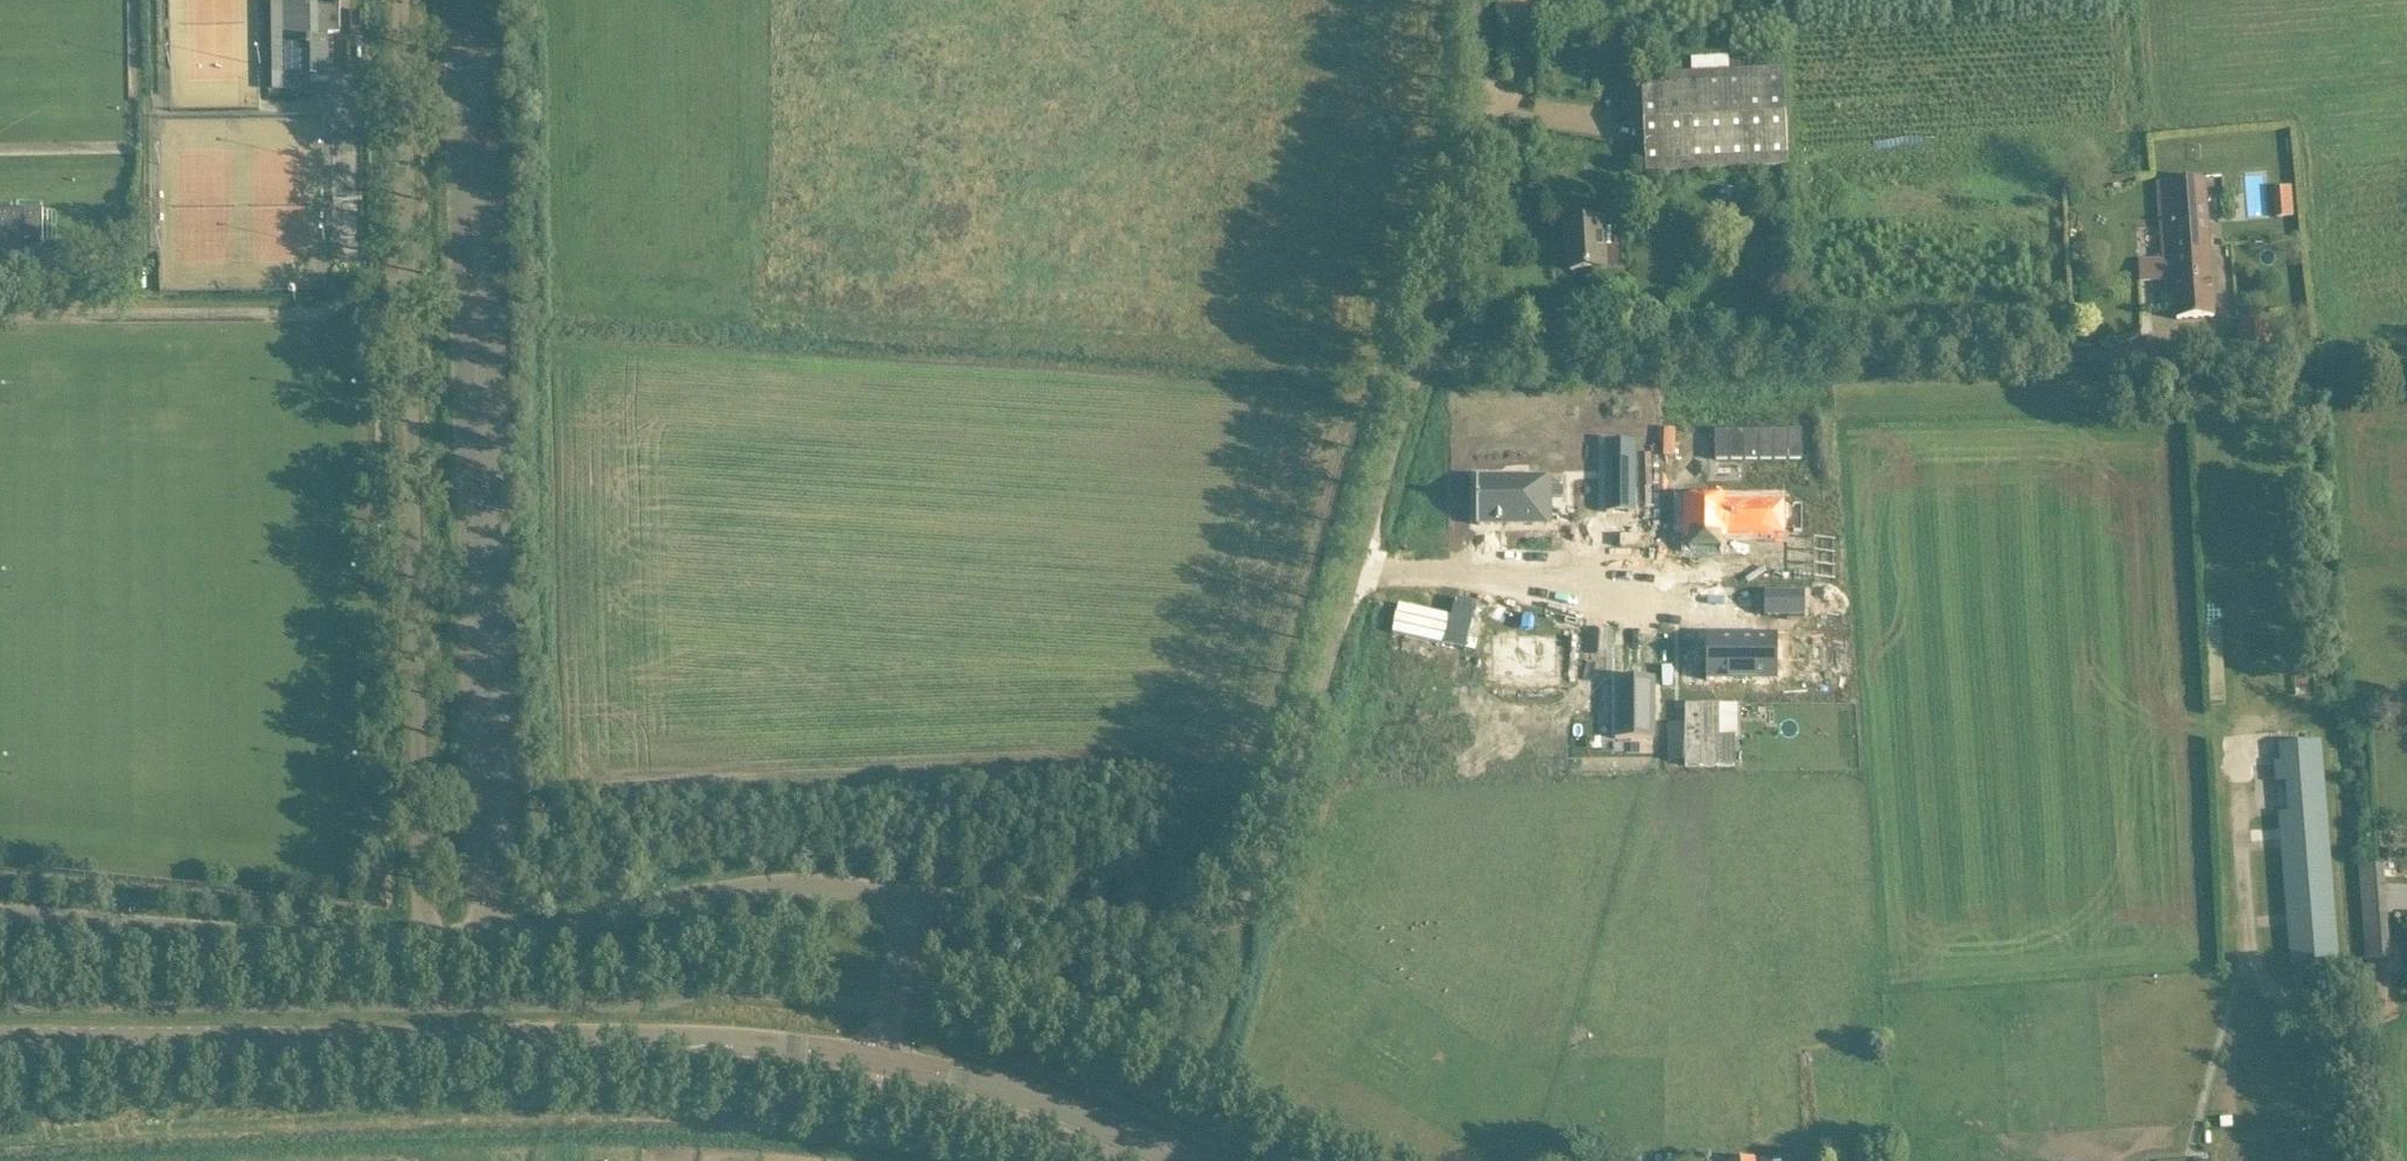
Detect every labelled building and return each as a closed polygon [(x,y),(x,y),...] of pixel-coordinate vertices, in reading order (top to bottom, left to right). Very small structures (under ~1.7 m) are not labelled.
[(283,3),(283,8),(284,72),(285,91),(302,91),(302,86),(314,86),(314,82),(330,82),(329,34),(340,34),(340,0),(302,0),(302,2),(283,3)] [(1728,58),(1691,60),(1692,73),(1729,71),(1728,60),(1728,58)] [(1743,59),(1728,60),(1729,71),(1743,71),(1743,59)] [(1665,77),(1642,78),(1646,173),(1670,172),(1788,166),(1784,71),(1698,75),(1684,76),(1683,64),(1669,65),(1670,77),(1665,77)] [(2162,260),(2138,262),(2139,283),(2173,281),(2176,321),(2213,318),(2203,179),(2157,182),(2162,260)] [(2274,217),(2293,216),(2292,185),(2273,186),(2274,217)] [(25,209),(0,209),(0,280),(26,280),(26,239),(43,239),(43,209),(25,209)] [(1569,240),(1570,271),(1622,269),(1621,247),(1604,248),(1603,220),(1565,222),(1566,240),(1569,240)] [(346,277),(334,285),(340,293),(352,285),(346,277)] [(1607,443),(1607,514),(1635,514),(1635,443),(1607,443)] [(1477,479),(1477,526),(1551,526),(1551,498),(1551,488),(1551,479),(1530,479),(1507,479),(1477,479)] [(1551,488),(1551,498),(1562,498),(1562,488),(1551,488)] [(1683,498),(1683,531),(1690,531),(1690,549),(1721,549),(1721,536),(1784,536),(1784,534),(1793,534),(1803,534),(1803,505),(1784,505),(1784,503),(1721,503),(1721,498),(1683,498)] [(1823,592),(1809,592),(1809,604),(1823,604),(1823,592)] [(1765,617),(1805,617),(1805,593),(1765,593),(1765,617)] [(1707,636),(1707,681),(1778,681),(1778,636),(1707,636)] [(1493,644),(1493,685),(1558,685),(1558,644),(1493,644)] [(1655,681),(1616,681),(1616,739),(1655,739),(1655,681)] [(1669,762),(1685,762),(1685,724),(1669,724),(1669,762)] [(2281,764),(2275,765),(2276,782),(2286,782),(2288,813),(2279,814),(2291,966),(2338,962),(2323,761),(2316,762),(2314,745),(2314,744),(2293,745),(2279,747),(2281,764)] [(2359,867),(2366,961),(2391,959),(2384,866),(2359,867)]
